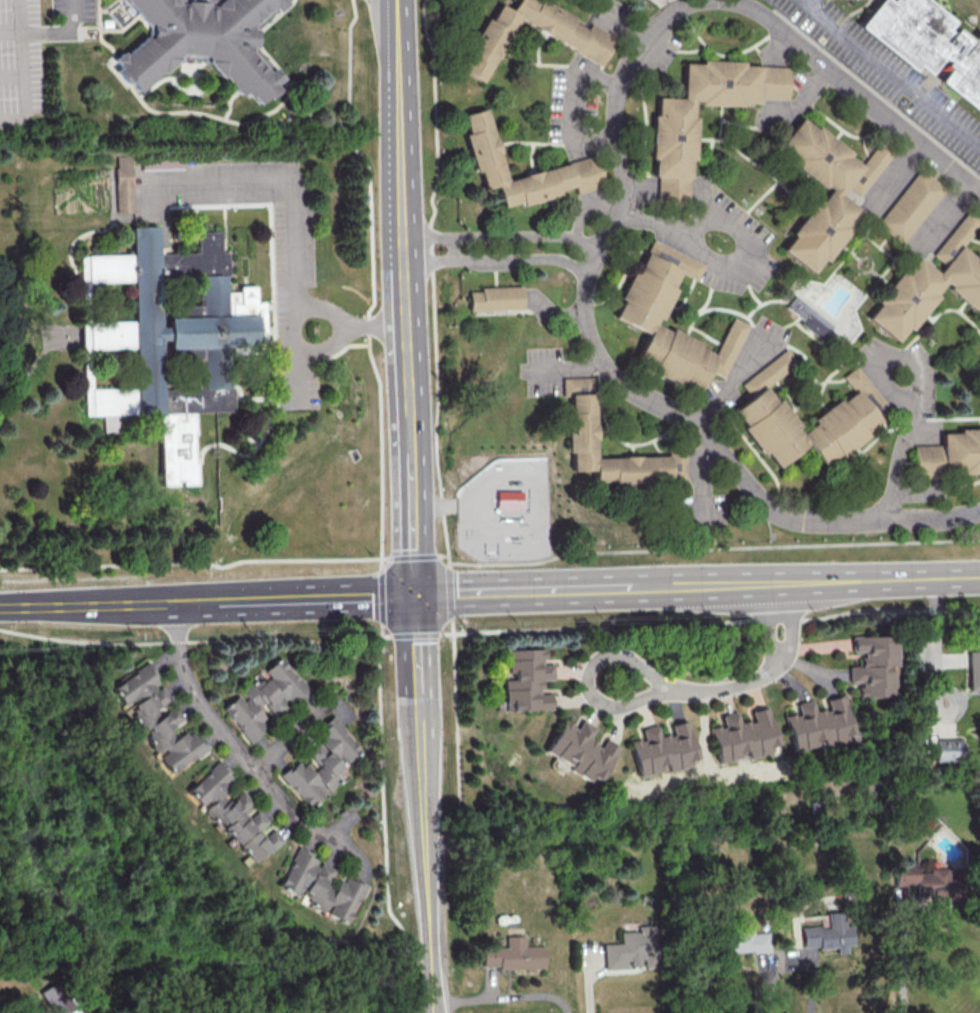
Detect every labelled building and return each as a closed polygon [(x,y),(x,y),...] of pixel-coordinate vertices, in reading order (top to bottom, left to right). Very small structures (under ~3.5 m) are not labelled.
[(218,9),(229,0),(288,0),(292,4),(282,12),(278,6),(258,23),(258,29),(263,30),(261,49),(256,48),(254,50),(258,54),(273,71),(278,67),(287,79),(280,85),(283,91),(263,104),(257,104),(251,98),(248,98),(244,94),(238,94),(225,77),(220,77),(211,64),(208,66),(203,61),(187,59),(168,75),(164,72),(143,92),(137,92),(132,83),(129,85),(118,73),(122,68),(115,60),(127,51),(130,54),(148,37),(153,38),(153,28),(130,3),(126,5),(122,0),(181,0),(187,7),(191,7),(191,1),(213,3),(213,7),(218,9)] [(571,51),(582,32),(566,22),(568,19),(538,1),(536,4),(528,0),(516,0),(508,13),(515,17),(571,51)] [(857,28),(879,0),(887,0),(888,1),(889,0),(892,0),(895,2),(897,0),(924,0),(953,23),(947,31),(950,33),(954,29),(970,41),(977,32),(979,34),(979,118),(916,68),(912,73),(857,28)] [(477,81),(515,17),(508,13),(498,7),(488,23),(484,21),(466,51),(470,53),(460,70),(477,81)] [(582,32),(586,26),(608,39),(593,65),(571,51),(582,32)] [(681,100),(682,64),(700,65),(700,62),(738,63),(738,67),(755,67),(755,97),(755,101),(737,100),(737,104),(700,103),(700,101),(688,101),(681,100)] [(755,67),(782,68),(782,98),(755,97),(755,67)] [(655,100),(681,100),(688,101),(687,116),(691,116),(690,157),(686,157),(686,175),(682,175),(656,174),(654,174),(654,157),(650,157),(651,117),(655,117),(655,100)] [(460,116),(480,110),(502,182),(492,185),(481,188),(476,169),(472,171),(462,136),(465,135),(460,116)] [(778,146),(791,157),(789,161),(818,184),(821,180),(830,188),(838,194),(845,185),(858,169),(842,156),(844,153),(813,128),(810,130),(799,121),(778,146)] [(858,169),(877,144),(889,153),(856,194),(845,185),(858,169)] [(132,214),(115,214),(113,169),(115,169),(115,158),(129,157),(130,169),(132,214)] [(562,165),(588,157),(597,185),(570,193),(568,187),(562,165)] [(502,182),(562,165),(568,187),(553,191),(554,194),(518,205),(517,201),(499,206),(492,185),(502,182)] [(878,223),(920,170),(943,188),(901,241),(878,223)] [(656,174),(655,203),(682,204),(682,175),(656,174)] [(830,188),(817,204),(815,201),(789,233),(793,236),(782,249),(808,269),(818,256),(821,259),(846,228),(843,225),(853,212),(835,197),(838,194),(830,188)] [(941,267),(930,257),(966,215),(977,224),(956,249),(941,267)] [(130,227),(159,226),(160,253),(199,252),(198,232),(221,231),(221,252),(228,252),(229,277),(225,277),(226,316),(253,316),(255,348),(227,349),(229,388),(232,388),(233,411),(162,415),(163,418),(135,420),(135,416),(117,417),(118,435),(102,436),(101,418),(84,419),(83,338),(87,255),(131,253),(130,227)] [(646,256),(643,255),(650,241),(699,264),(692,278),(678,271),(646,256)] [(942,279),(949,285),(947,288),(977,313),(979,310),(979,263),(973,257),(970,261),(956,249),(941,267),(934,276),(940,282),(942,279)] [(622,297),(635,270),(638,271),(646,256),(678,271),(670,287),(674,289),(661,316),(657,314),(651,324),(648,331),(617,316),(625,299),(622,297)] [(915,260),(903,274),(901,271),(875,302),(878,304),(867,317),(893,339),(904,327),(906,329),(932,298),(929,295),(940,282),(934,276),(915,260)] [(467,312),(466,294),(478,293),(478,289),(519,287),(520,310),(467,312)] [(798,324),(802,320),(786,306),(794,296),(830,327),(818,342),(798,324)] [(713,356),(731,320),(744,326),(720,375),(707,369),(713,356)] [(651,324),(670,334),(672,330),(700,343),(697,348),(713,356),(707,369),(698,387),(682,379),(680,383),(653,370),(655,365),(636,356),(648,331),(651,324)] [(764,388),(796,363),(786,351),(740,386),(750,398),(764,388)] [(858,392),(845,375),(857,367),(889,409),(877,418),(858,392)] [(571,395),(562,395),(561,379),(588,378),(589,394),(571,395)] [(735,409),(748,426),(745,429),(763,453),(766,450),(779,466),(807,444),(801,436),(795,428),(798,426),(780,402),(777,405),(764,388),(750,398),(735,409)] [(807,444),(809,443),(826,464),(841,453),(843,455),(870,435),(869,432),(881,423),(877,418),(858,392),(843,404),(840,400),(815,420),(817,424),(801,436),(807,444)] [(593,394),(595,458),(596,468),(574,469),(573,450),(569,450),(568,413),(572,413),(571,395),(589,394),(593,394)] [(960,430),(960,434),(943,435),(943,446),(944,468),(962,467),(962,472),(979,471),(979,430),(960,430)] [(944,468),(944,475),(915,476),(914,447),(943,446),(944,468)] [(667,455),(667,450),(682,449),(683,477),(668,478),(667,455)] [(595,458),(667,455),(668,478),(651,479),(651,482),(615,484),(615,479),(596,480),(596,468),(595,458)] [(521,509),(521,491),(496,490),(496,509),(521,509)] [(894,697),(893,672),(888,672),(888,666),(896,666),(895,625),(862,626),(863,636),(851,636),(852,652),(860,652),(861,665),(848,666),(848,682),(857,682),(858,698),(894,697)] [(550,709),(549,693),(540,694),(539,680),(552,679),(551,663),(543,664),(542,648),(506,649),(507,679),(503,679),(504,711),(550,709)] [(979,688),(979,650),(966,651),(967,689),(979,688)] [(248,743),(271,726),(258,708),(264,703),(274,717),(309,691),(283,656),(262,671),(264,672),(238,691),(240,693),(222,707),(248,743)] [(167,774),(205,750),(191,728),(173,739),(167,729),(182,720),(173,706),(158,715),(154,709),(168,700),(158,683),(146,663),(109,686),(123,709),(124,708),(167,774)] [(792,750),(821,743),(822,746),(845,740),(843,734),(851,732),(841,695),(825,699),(827,708),(813,711),(810,699),(795,703),(797,712),(783,715),(792,750)] [(717,761),(747,754),(747,758),(770,752),(768,746),(775,744),(766,706),(750,710),(752,719),(738,723),(735,711),(720,715),(722,725),(708,728),(717,761)] [(281,772),(306,808),(327,794),(326,792),(343,780),(338,772),(346,766),(344,763),(361,751),(336,715),(312,732),(320,743),(307,751),(319,768),(311,773),(301,758),(281,772)] [(616,746),(603,739),(599,746),(587,740),(594,727),(579,720),(576,726),(561,719),(544,752),(570,766),(568,770),(596,785),(616,746)] [(637,776),(660,770),(659,765),(665,764),(667,771),(689,766),(688,759),(695,758),(685,720),(669,724),(671,733),(658,736),(655,724),(639,728),(642,737),(628,741),(637,776)] [(934,739),(935,761),(962,760),(961,739),(934,739)] [(252,861),(264,850),(268,854),(282,839),(271,828),(263,837),(257,830),(266,821),(255,810),(246,818),(241,813),(252,802),(240,791),(228,802),(219,793),(234,779),(216,761),(185,791),(201,807),(200,809),(252,861)] [(365,885),(343,874),(335,891),(324,886),(333,868),(318,861),(319,858),(296,847),(277,886),(298,896),(297,899),(325,912),(324,913),(346,924),(365,885)] [(894,863),(895,885),(915,884),(915,902),(959,900),(958,867),(929,868),(929,872),(915,872),(915,863),(894,863)] [(800,927),(802,948),(835,946),(835,953),(845,953),(844,945),(851,945),(850,926),(843,926),(842,911),(826,912),(827,925),(800,927)] [(603,969),(628,968),(628,966),(656,965),(655,923),(637,924),(637,931),(620,932),(621,943),(603,944),(603,969)] [(769,951),(768,931),(724,932),(725,953),(769,951)] [(543,945),(524,946),(524,935),(505,936),(505,946),(481,947),(481,968),(543,967),(543,945)]
